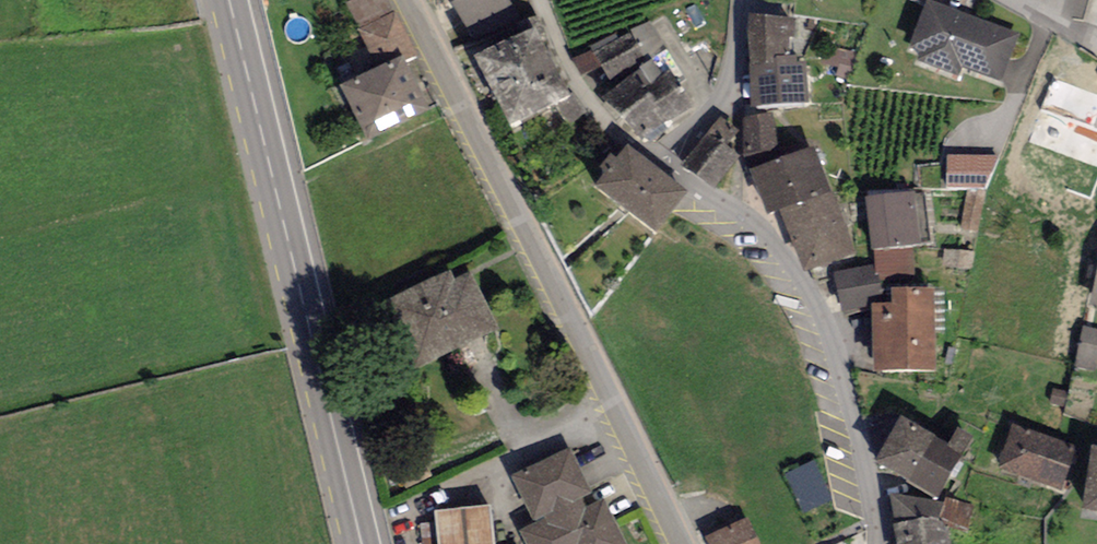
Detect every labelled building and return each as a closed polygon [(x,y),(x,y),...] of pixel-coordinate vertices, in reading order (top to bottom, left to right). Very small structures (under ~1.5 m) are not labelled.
[(341,100),(362,144),(426,112),(412,83),(423,77),(385,0),(368,0),(348,10),(361,37),(355,41),(376,83),(341,100)] [(1020,35),(926,0),(907,51),(917,55),(914,60),(957,76),(960,67),(1002,83),(1020,35)] [(793,23),(753,24),(753,111),(808,111),(808,66),(793,66),(793,23)] [(631,34),(593,55),(610,84),(648,63),(631,34)] [(572,103),(537,36),(476,68),(511,134),(572,103)] [(636,80),(606,103),(643,152),(697,111),(671,76),(647,94),(636,80)] [(774,115),(742,119),(746,157),(778,154),(774,115)] [(739,159),(707,137),(686,169),(717,190),(739,159)] [(687,195),(626,148),(595,187),(656,234),(687,195)] [(817,148),(750,173),(768,220),(781,216),(803,277),(858,256),(817,148)] [(946,163),(919,167),(920,189),(967,191),(961,231),(978,234),(984,192),(999,157),(946,158),(946,163)] [(913,193),(865,199),(873,252),(921,245),(913,193)] [(972,253),(944,251),(942,269),(971,271),(972,253)] [(875,266),(833,276),(841,312),(883,302),(875,266)] [(1088,308),(1096,310),(1096,267),(1088,308)] [(452,272),(377,308),(409,373),(498,330),(471,275),(456,282),(452,272)] [(891,307),(872,308),(875,377),(936,374),(932,290),(890,292),(891,307)] [(1083,329),(1074,368),(1095,372),(1096,364),(1096,332),(1083,329)] [(1066,392),(1052,389),(1050,403),(1063,406),(1066,392)] [(948,449),(901,421),(874,468),(935,503),(973,439),(958,431),(948,449)] [(1079,453),(1012,429),(997,470),(1064,494),(1079,453)] [(1091,450),(1082,516),(1096,518),(1096,451),(1091,450)] [(515,478),(537,525),(522,532),(528,543),(625,543),(603,499),(597,503),(571,451),(515,478)] [(433,515),(436,543),(492,543),(489,509),(433,515)] [(706,541),(708,543),(762,543),(749,519),(706,541)] [(947,519),(894,529),(897,543),(952,543),(947,519)]
